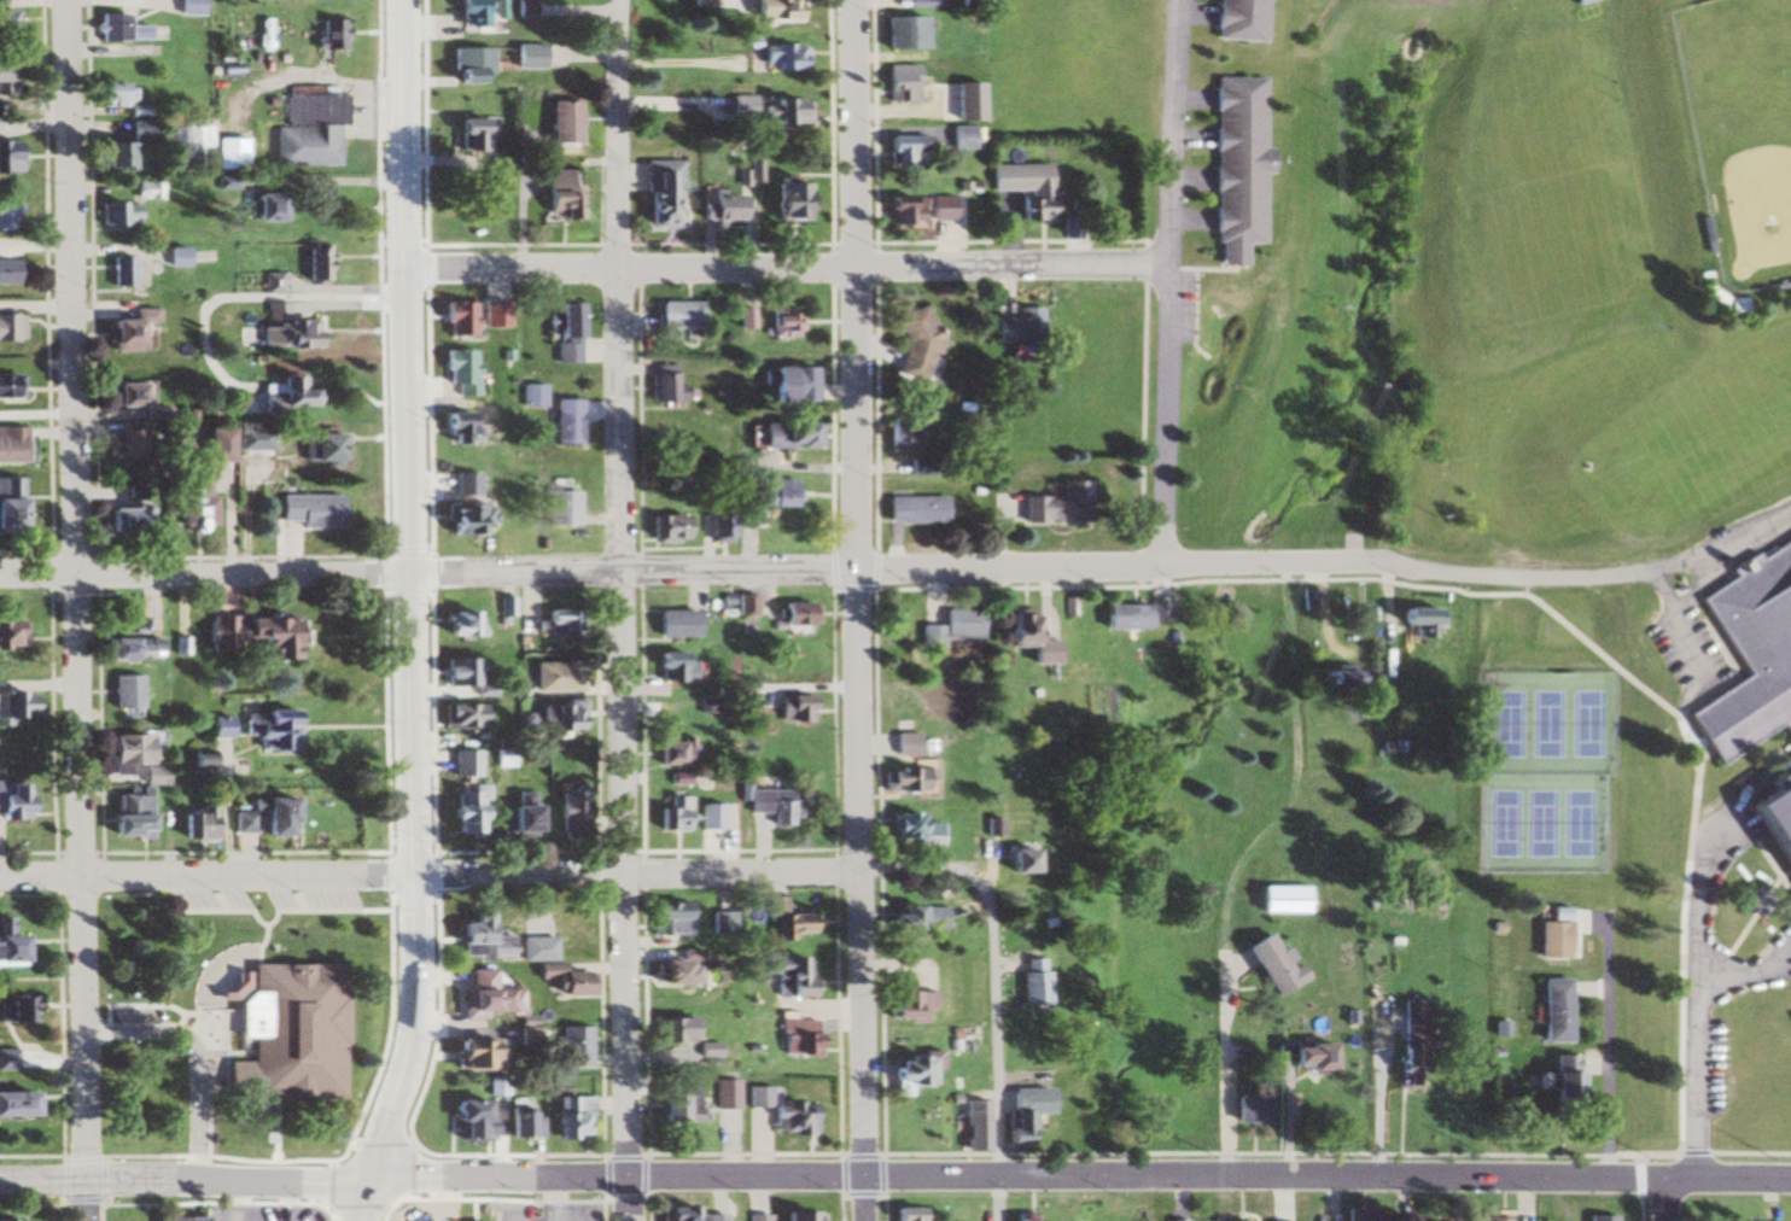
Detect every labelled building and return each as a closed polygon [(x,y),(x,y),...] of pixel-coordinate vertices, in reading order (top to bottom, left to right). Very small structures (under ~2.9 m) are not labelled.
[(15,37),(15,19),(5,19),(5,0),(0,0),(0,37),(15,37)] [(199,16),(199,0),(177,0),(177,16),(199,16)] [(480,28),(480,0),(468,0),(452,0),(452,17),(465,17),(464,28),(480,28)] [(795,24),(795,0),(746,0),(746,24),(795,24)] [(1263,0),(1213,0),(1210,40),(1260,44),(1263,0)] [(127,15),(96,16),(97,42),(150,42),(150,29),(127,29),(127,15)] [(879,51),(919,51),(919,19),(879,19),(879,51)] [(317,22),(317,51),(343,51),(343,22),(317,22)] [(545,46),(511,46),(511,71),(545,71),(545,46)] [(801,71),(801,46),(754,46),(754,71),(801,71)] [(448,49),(448,84),(471,84),(471,75),(491,75),(491,49),(448,49)] [(914,75),(881,75),(881,104),(914,104),(914,75)] [(1261,80),(1212,79),(1206,266),(1237,267),(1238,244),(1256,245),(1261,80)] [(130,85),(93,85),(93,109),(125,109),(125,117),(140,117),(140,109),(130,109),(130,85)] [(979,122),(979,85),(948,85),(948,122),(979,122)] [(334,123),(334,98),(284,98),(285,123),(334,123)] [(802,101),(764,101),(764,127),(802,127),(802,101)] [(575,103),(546,103),(546,147),(575,147),(575,103)] [(464,137),(464,154),(488,154),(488,121),(453,121),(453,137),(464,137)] [(202,173),(202,122),(168,122),(168,173),(202,173)] [(94,145),(94,170),(129,170),(129,146),(148,146),(148,125),(127,125),(127,145),(94,145)] [(947,151),(972,151),(972,127),(947,127),(947,151)] [(276,129),(276,167),(336,167),(336,129),(276,129)] [(881,167),(922,167),(922,137),(881,137),(881,167)] [(245,170),(245,140),(215,140),(215,170),(245,170)] [(17,175),(17,142),(0,143),(0,175),(17,175)] [(678,162),(640,162),(639,229),(677,229),(678,162)] [(1018,222),(1051,222),(1051,166),(987,166),(987,192),(1018,192),(1018,222)] [(575,171),(541,172),(542,224),(575,223),(575,171)] [(798,221),(798,180),(765,180),(765,221),(798,221)] [(160,200),(159,184),(147,184),(147,200),(160,200)] [(281,223),(280,196),(247,196),(247,223),(281,223)] [(733,228),(733,197),(699,197),(699,228),(733,228)] [(921,220),(954,221),(954,198),(877,197),(877,212),(887,213),(887,229),(921,230),(921,220)] [(15,232),(16,203),(0,203),(0,232),(15,232)] [(97,227),(132,227),(132,205),(97,205),(97,227)] [(328,247),(310,247),(310,281),(328,281),(328,247)] [(186,249),(163,249),(163,268),(186,268),(186,249)] [(108,258),(108,288),(136,288),(136,258),(108,258)] [(17,287),(17,262),(0,262),(0,287),(17,287)] [(483,329),(507,329),(507,302),(483,302),(483,329)] [(290,303),(267,304),(267,327),(259,328),(260,350),(311,348),(310,321),(290,322),(290,303)] [(653,339),(697,339),(697,303),(653,303),(653,339)] [(440,338),(470,338),(470,304),(440,304),(440,338)] [(553,305),(553,364),(582,364),(582,305),(553,305)] [(887,377),(915,387),(932,337),(920,307),(888,319),(898,344),(887,377)] [(1012,317),(991,317),(991,344),(1036,344),(1036,308),(1012,308),(1012,317)] [(748,329),(749,310),(734,309),(734,329),(748,329)] [(765,309),(765,337),(795,337),(795,309),(765,309)] [(104,321),(104,354),(140,354),(140,326),(152,326),(152,311),(130,311),(130,321),(104,321)] [(20,316),(0,316),(0,343),(20,343),(20,316)] [(474,352),(442,352),(442,384),(453,384),(453,397),(474,397),(474,352)] [(805,404),(806,369),(764,368),(764,404),(805,404)] [(652,405),(672,405),(672,373),(652,373),(652,405)] [(19,418),(19,376),(0,376),(0,418),(19,418)] [(303,377),(277,377),(277,387),(260,387),(260,415),(283,416),(283,408),(310,409),(310,391),(303,391),(303,377)] [(106,385),(106,409),(145,409),(145,385),(106,385)] [(546,408),(546,385),(523,385),(523,408),(546,408)] [(576,445),(576,401),(553,401),(553,445),(576,445)] [(449,431),(448,447),(472,447),(473,415),(438,414),(438,431),(449,431)] [(917,418),(881,418),(881,447),(917,447),(917,418)] [(238,430),(238,453),(258,453),(258,441),(267,441),(267,425),(249,425),(249,430),(238,430)] [(806,449),(806,426),(756,426),(756,449),(806,449)] [(24,464),(24,428),(0,428),(0,464),(24,464)] [(224,430),(202,430),(202,464),(224,464),(224,430)] [(105,433),(105,460),(138,460),(138,433),(105,433)] [(332,435),(299,435),(299,464),(332,464),(332,435)] [(930,459),(905,459),(905,477),(930,477),(930,459)] [(476,497),(476,475),(450,475),(450,497),(476,497)] [(198,535),(198,479),(169,478),(169,535),(198,535)] [(15,480),(0,480),(0,534),(15,534),(15,480)] [(798,481),(762,481),(762,508),(798,508),(798,481)] [(1083,483),(1055,483),(1055,498),(1017,497),(1016,523),(1083,524),(1083,483)] [(576,491),(547,491),(547,527),(576,527),(576,491)] [(275,529),(338,529),(338,496),(276,496),(275,529)] [(942,498),(883,497),(883,524),(942,524),(942,498)] [(739,525),(754,525),(754,499),(739,499),(739,525)] [(441,506),(441,536),(483,536),(483,506),(441,506)] [(143,537),(143,510),(100,510),(100,537),(143,537)] [(711,514),(711,542),(730,542),(730,514),(711,514)] [(651,542),(686,542),(686,516),(651,516),(651,542)] [(1699,602),(1748,676),(1687,717),(1715,759),(1778,717),(1790,737),(1790,541),(1699,602)] [(1302,612),(1315,612),(1315,589),(1302,589),(1302,612)] [(737,612),(756,612),(756,594),(737,594),(737,612)] [(514,597),(499,597),(499,615),(514,615),(514,597)] [(808,603),(779,603),(779,636),(808,636),(808,603)] [(1099,604),(1099,629),(1144,629),(1144,612),(1163,612),(1163,604),(1099,604)] [(538,610),(538,633),(578,633),(578,610),(538,610)] [(698,610),(654,610),(654,637),(698,637),(698,610)] [(980,610),(941,610),(941,625),(920,625),(920,645),(980,645),(980,610)] [(1027,645),(1028,664),(1050,663),(1049,640),(1034,641),(1033,610),(1001,611),(1002,646),(1027,645)] [(483,636),(483,611),(440,611),(440,636),(483,636)] [(1440,613),(1395,613),(1395,625),(1411,625),(1411,639),(1440,639),(1440,613)] [(205,658),(297,657),(297,646),(314,646),(314,614),(204,615),(205,658)] [(20,620),(0,620),(0,647),(20,647),(20,620)] [(163,638),(101,638),(101,659),(163,659),(163,638)] [(188,654),(188,641),(177,641),(177,654),(188,654)] [(657,681),(701,682),(701,663),(689,662),(689,652),(652,651),(652,669),(657,669),(657,681)] [(470,685),(470,657),(440,657),(440,685),(470,685)] [(579,693),(579,662),(534,662),(534,693),(579,693)] [(1326,686),(1346,685),(1346,667),(1326,668),(1326,686)] [(110,674),(110,711),(140,711),(140,674),(110,674)] [(19,726),(20,713),(32,714),(32,689),(0,689),(0,725),(19,726)] [(777,696),(777,723),(809,723),(809,696),(777,696)] [(698,714),(727,714),(727,699),(698,699),(698,714)] [(539,730),(581,730),(581,701),(539,701),(539,730)] [(441,703),(441,729),(483,729),(483,703),(441,703)] [(244,737),(258,737),(258,751),(292,752),(292,710),(244,709),(244,737)] [(226,736),(226,716),(206,717),(207,737),(226,736)] [(162,767),(146,767),(146,734),(108,734),(108,774),(141,773),(141,785),(162,785),(162,767)] [(914,734),(892,734),(892,756),(914,756),(914,734)] [(654,765),(689,765),(689,739),(654,739),(654,765)] [(480,750),(452,750),(452,775),(480,775),(480,750)] [(1750,794),(1755,800),(1743,808),(1790,879),(1790,767),(1750,794)] [(931,793),(931,769),(881,769),(881,792),(931,793)] [(32,782),(0,782),(0,816),(32,816),(32,782)] [(483,833),(483,786),(455,786),(455,804),(441,804),(441,820),(451,820),(451,834),(483,833)] [(582,789),(553,789),(553,837),(582,837),(582,789)] [(106,837),(150,837),(150,791),(110,791),(110,812),(106,812),(106,837)] [(503,803),(503,834),(535,834),(535,791),(510,791),(510,803),(503,803)] [(744,791),(745,813),(765,812),(765,827),(786,827),(786,791),(744,791)] [(233,812),(233,834),(289,834),(289,795),(251,796),(251,811),(233,812)] [(653,831),(687,831),(687,796),(666,796),(666,808),(653,808),(653,831)] [(696,830),(722,830),(722,804),(696,804),(696,830)] [(180,807),(180,841),(214,841),(214,807),(180,807)] [(914,838),(914,850),(940,850),(940,824),(919,824),(919,812),(887,813),(887,838),(914,838)] [(998,836),(998,818),(984,818),(984,836),(998,836)] [(1034,848),(1004,848),(1004,873),(1034,873),(1034,848)] [(1314,914),(1314,886),(1259,886),(1259,914),(1314,914)] [(783,898),(770,898),(771,941),(807,940),(806,914),(784,914),(783,898)] [(692,903),(641,903),(641,919),(648,919),(648,936),(692,936),(692,903)] [(884,914),(884,930),(901,930),(901,931),(944,932),(944,907),(893,906),(893,914),(884,914)] [(1566,960),(1567,907),(1549,907),(1549,921),(1536,921),(1535,960),(1566,960)] [(709,935),(733,935),(733,912),(709,912),(709,935)] [(489,913),(464,913),(464,924),(453,924),(453,958),(513,958),(513,937),(489,937),(489,913)] [(17,937),(9,937),(9,916),(0,916),(0,966),(17,965),(17,937)] [(1273,997),(1306,979),(1289,947),(1279,952),(1269,932),(1244,946),(1273,997)] [(518,961),(553,961),(553,938),(518,938),(518,961)] [(774,996),(809,996),(809,957),(774,957),(774,996)] [(1042,1005),(1042,958),(1016,958),(1016,1005),(1042,1005)] [(651,984),(684,984),(684,961),(651,961),(651,984)] [(550,995),(588,995),(588,972),(559,972),(559,965),(534,965),(534,981),(550,981),(550,995)] [(505,989),(488,989),(488,970),(459,970),(459,1015),(505,1015),(505,989)] [(1538,1042),(1567,1042),(1567,979),(1538,979),(1538,1042)] [(929,992),(885,992),(885,1021),(929,1021),(929,992)] [(33,998),(0,998),(0,1023),(33,1023),(33,998)] [(1400,1088),(1424,1088),(1422,1000),(1399,1000),(1400,1088)] [(655,1017),(655,1045),(692,1045),(692,1017),(655,1017)] [(258,1021),(258,1091),(311,1091),(309,1021),(258,1021)] [(777,1056),(816,1056),(816,1021),(777,1021),(777,1056)] [(980,1026),(955,1026),(955,1044),(980,1044),(980,1026)] [(555,1066),(585,1066),(585,1027),(555,1027),(555,1066)] [(483,1070),(483,1040),(445,1040),(445,1070),(483,1070)] [(694,1048),(698,1060),(717,1053),(713,1042),(694,1048)] [(1335,1044),(1285,1044),(1285,1069),(1335,1069),(1335,1044)] [(14,1050),(0,1050),(0,1071),(14,1071),(14,1050)] [(935,1086),(936,1053),(884,1052),(883,1084),(935,1086)] [(1570,1111),(1573,1056),(1550,1055),(1549,1073),(1537,1073),(1537,1092),(1543,1092),(1543,1110),(1570,1111)] [(734,1109),(734,1080),(712,1080),(712,1109),(734,1109)] [(653,1094),(653,1123),(694,1123),(694,1082),(675,1082),(675,1094),(653,1094)] [(809,1133),(808,1103),(766,1104),(766,1088),(744,1088),(744,1108),(766,1108),(767,1134),(809,1133)] [(1004,1144),(1029,1144),(1029,1113),(1048,1113),(1048,1089),(1004,1089),(1004,1144)] [(24,1117),(24,1092),(0,1092),(0,1117),(24,1117)] [(1270,1096),(1233,1096),(1233,1123),(1270,1123),(1270,1096)] [(552,1138),(577,1138),(577,1116),(590,1116),(590,1098),(552,1098),(552,1138)] [(446,1100),(446,1123),(454,1123),(454,1142),(485,1142),(485,1100),(446,1100)] [(536,1100),(506,1100),(506,1137),(536,1137),(536,1100)] [(961,1102),(961,1150),(986,1150),(986,1102),(961,1102)] [(653,1207),(654,1220),(691,1220),(691,1207),(653,1207)] [(917,1208),(887,1208),(887,1220),(917,1220),(917,1208)] [(814,1212),(773,1211),(773,1220),(814,1220),(814,1212)]
